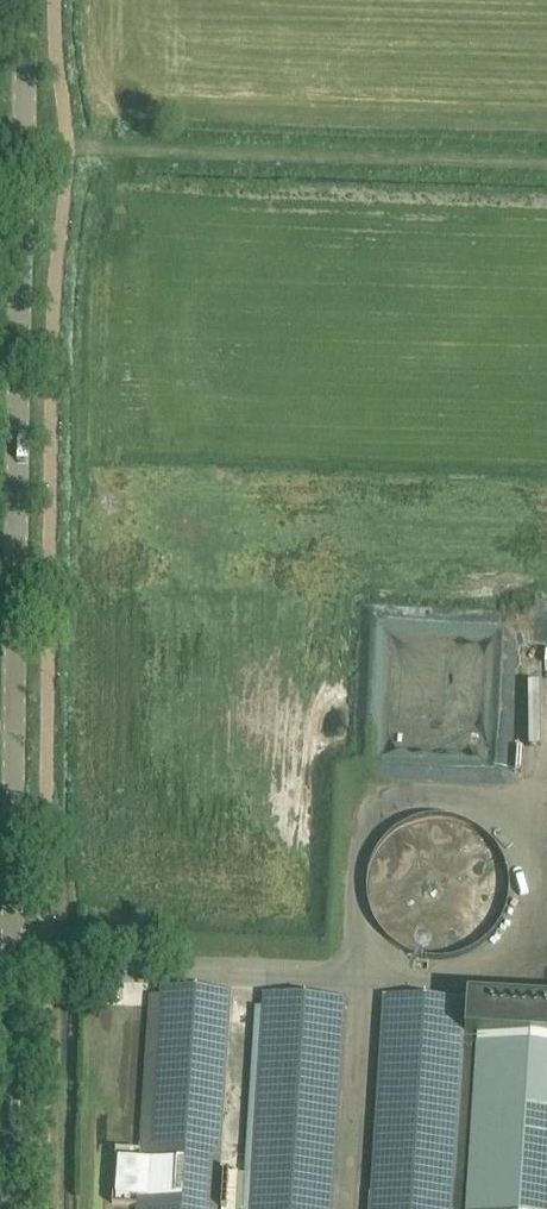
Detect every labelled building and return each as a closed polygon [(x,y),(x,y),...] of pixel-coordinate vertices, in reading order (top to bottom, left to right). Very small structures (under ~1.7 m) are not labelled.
[(524,607),(521,656),(546,657),(546,608),(524,607)] [(368,881),(368,887),(368,898),(370,906),(373,916),(377,924),(383,933),(390,940),(396,945),(400,948),(407,952),(413,955),(420,957),(428,959),(437,960),(446,959),(454,958),(464,956),(471,952),(477,949),(484,944),(488,940),(494,933),(501,925),(505,917),(507,909),(509,901),(511,889),(511,882),(509,872),(506,864),(503,857),(499,850),(495,844),(488,836),(479,829),(471,824),(461,820),(450,818),(439,817),(430,818),(424,819),(417,821),(410,823),(402,827),(396,831),(390,836),(385,841),(380,848),(376,856),(372,864),(370,873),(368,881)] [(232,993),(162,988),(151,1161),(149,1197),(148,1208),(218,1208),(232,993)] [(251,1208),(333,1208),(345,1002),(263,998),(263,1008),(251,1208)] [(226,1174),(223,1208),(251,1208),(263,1008),(256,1007),(245,1174),(226,1174)] [(467,1015),(384,1010),(372,1208),(456,1208),(467,1015)] [(479,1034),(468,1208),(546,1208),(546,1039),(479,1034)] [(117,1196),(149,1197),(151,1161),(120,1160),(117,1196)]
